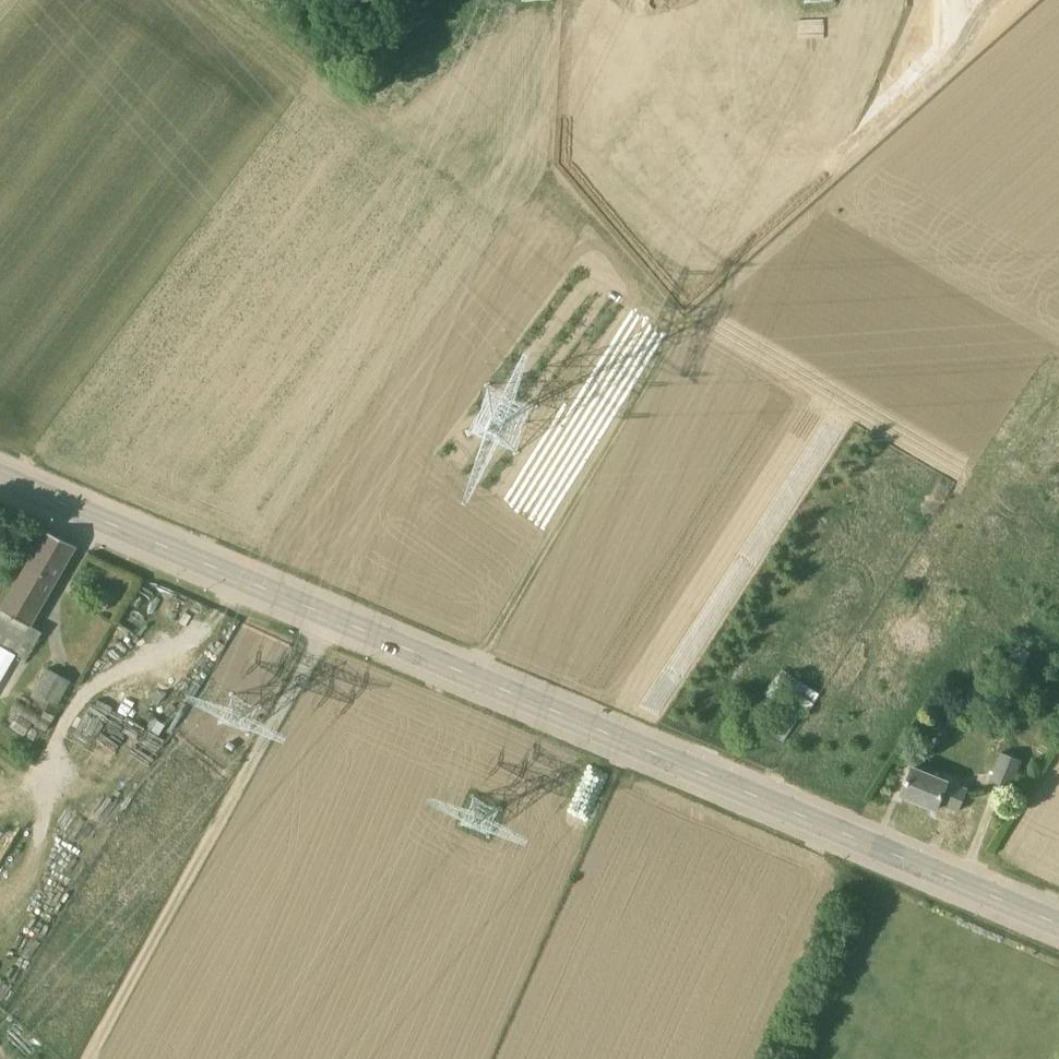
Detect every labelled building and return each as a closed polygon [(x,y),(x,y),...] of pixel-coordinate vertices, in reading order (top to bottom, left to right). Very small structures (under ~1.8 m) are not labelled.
[(27,660),(43,632),(30,625),(76,546),(77,545),(48,532),(47,533),(48,533),(0,615),(0,645),(27,660)] [(43,666),(30,691),(55,704),(68,679),(43,666)] [(787,742),(813,689),(775,671),(764,694),(780,702),(766,732),(787,742)] [(1011,789),(1019,768),(1021,761),(1001,753),(990,781),(1011,789)] [(968,790),(947,782),(912,768),(901,795),(937,810),(940,803),(959,811),(968,790)]
